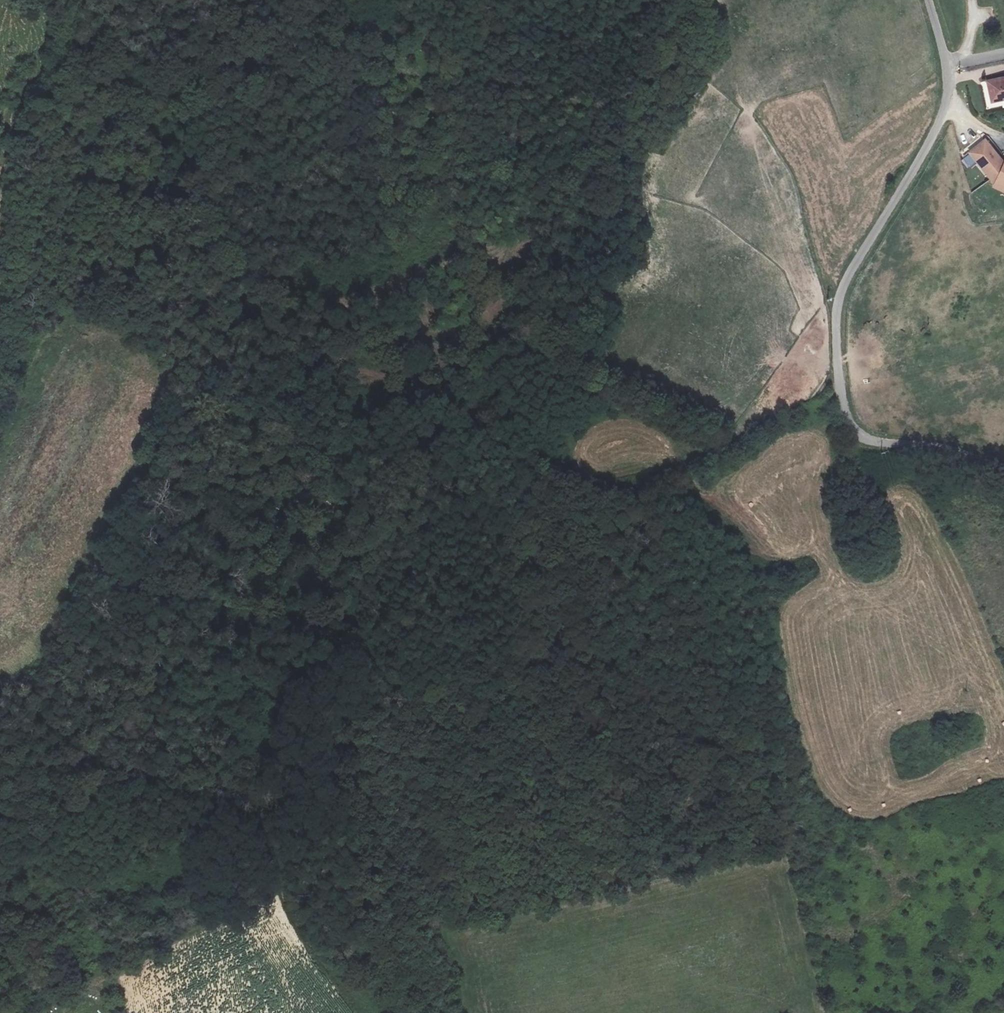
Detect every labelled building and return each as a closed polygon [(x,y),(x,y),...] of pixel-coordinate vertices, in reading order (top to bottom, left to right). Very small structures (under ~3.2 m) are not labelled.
[(1003,108),(1003,87),(996,89),(1000,109),(1003,108)] [(1003,198),(1003,159),(1003,160),(987,137),(969,149),(1002,198),(1003,198)]
